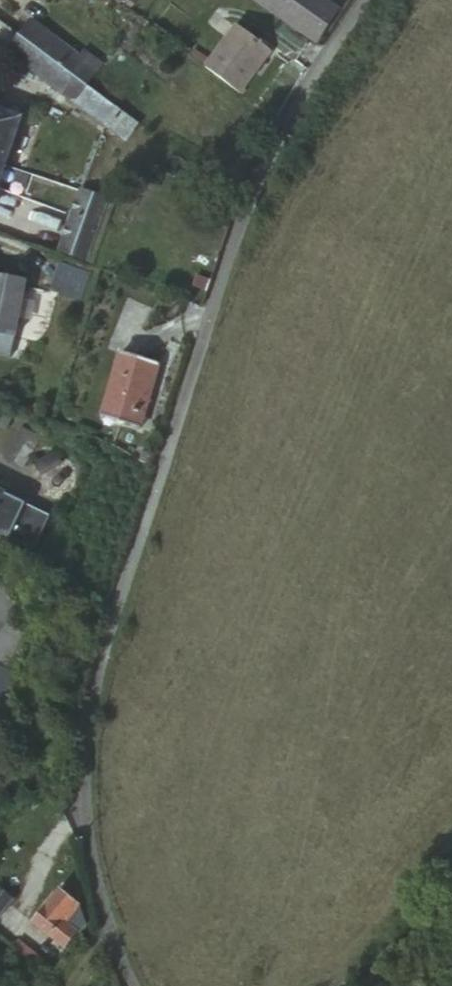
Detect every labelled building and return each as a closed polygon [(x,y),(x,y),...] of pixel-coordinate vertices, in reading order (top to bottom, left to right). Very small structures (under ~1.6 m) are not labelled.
[(316,42),(337,8),(324,0),(250,0),(316,42)] [(232,19),(202,66),(242,91),(272,45),(232,19)] [(21,41),(87,89),(100,71),(83,58),(81,61),(33,25),(21,41)] [(21,41),(19,39),(8,55),(78,106),(90,91),(87,89),(21,41)] [(15,112),(13,118),(22,122),(25,114),(23,113),(16,111),(15,112)] [(8,170),(24,122),(22,122),(13,118),(0,114),(0,167),(8,170)] [(141,129),(121,115),(110,129),(130,144),(141,129)] [(0,167),(0,192),(1,192),(8,170),(0,167)] [(111,202),(84,194),(76,216),(104,223),(111,202)] [(76,216),(63,254),(89,264),(104,223),(76,216)] [(94,276),(63,267),(54,293),(86,303),(94,276)] [(26,304),(30,284),(0,279),(0,299),(26,304)] [(22,323),(26,304),(0,299),(0,318),(22,323)] [(19,342),(22,323),(0,318),(0,338),(19,342)] [(162,364),(125,353),(106,415),(143,427),(162,364)] [(40,440),(26,433),(10,463),(24,471),(40,440)] [(151,466),(155,454),(142,449),(138,460),(151,466)] [(7,548),(9,543),(34,555),(51,520),(0,495),(0,544),(7,548)] [(0,587),(0,625),(5,628),(23,605),(0,587)] [(1,711),(6,695),(9,677),(28,643),(5,628),(0,636),(0,712),(1,711)] [(16,903),(0,891),(0,892),(0,924),(16,903)] [(69,951),(88,925),(81,906),(63,892),(37,925),(69,951)]
